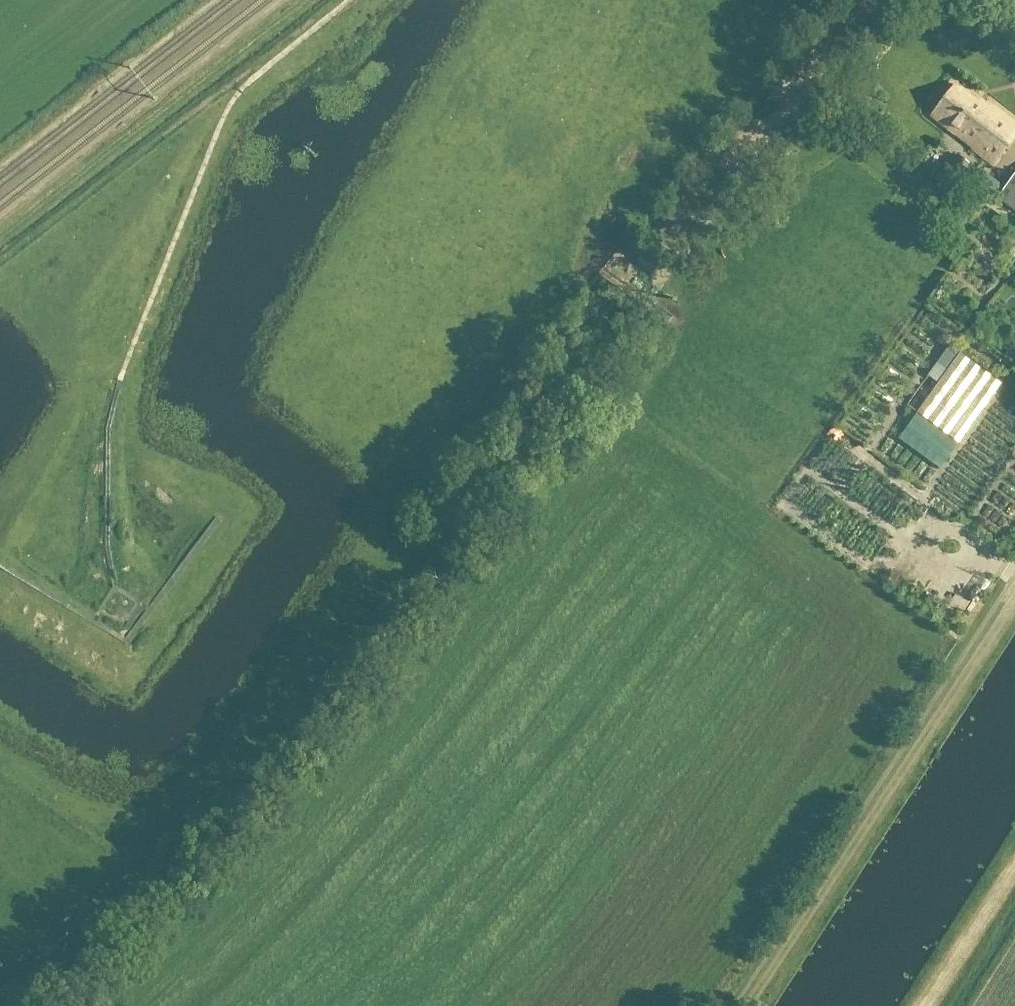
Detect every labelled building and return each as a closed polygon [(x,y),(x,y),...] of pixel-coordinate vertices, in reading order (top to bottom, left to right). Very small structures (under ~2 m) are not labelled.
[(1014,137),(1014,126),(986,104),(983,108),(955,87),(956,87),(955,86),(931,118),(973,149),(972,150),(994,166),(1014,137)] [(945,172),(957,181),(969,165),(957,156),(945,172)] [(997,199),(1014,213),(1014,176),(997,199)] [(960,356),(917,414),(958,444),(1001,386),(960,356)] [(1004,467),(1014,479),(1014,457),(1004,467)]
